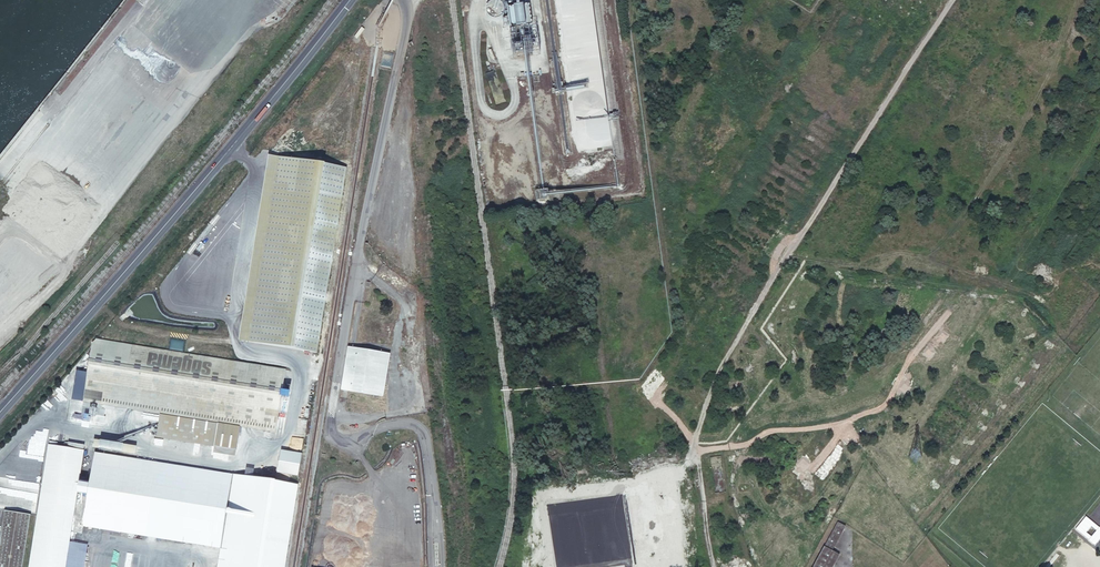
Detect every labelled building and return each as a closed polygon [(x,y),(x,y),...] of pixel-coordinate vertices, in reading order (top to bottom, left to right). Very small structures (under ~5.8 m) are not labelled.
[(495,4),(493,5),(492,5),(490,6),(489,7),(488,8),(487,9),(487,10),(486,12),(486,13),(486,14),(486,16),(487,17),(487,18),(488,20),(489,21),(490,22),(492,22),(493,23),(495,23),(496,23),(498,23),(499,22),(500,21),(501,21),(502,20),(503,18),(504,17),(504,16),(505,14),(505,13),(504,11),(504,10),(503,9),(502,8),(501,7),(500,6),(499,5),(497,5),(496,4),(495,4)] [(529,5),(507,8),(510,29),(532,26),(529,5)] [(496,70),(486,73),(495,104),(506,101),(504,97),(510,95),(508,88),(502,90),(496,70)] [(275,156),(246,340),(316,352),(346,168),(275,156)] [(246,334),(247,327),(223,325),(222,331),(246,334)] [(93,339),(83,402),(275,433),(286,369),(93,339)] [(347,347),(340,391),(383,398),(389,354),(347,347)] [(82,407),(81,414),(96,416),(97,410),(82,407)] [(94,447),(133,453),(134,445),(121,443),(121,442),(96,438),(94,447)] [(87,545),(79,544),(81,531),(71,530),(84,450),(48,445),(29,566),(84,566),(87,545)] [(297,475),(300,452),(279,449),(276,466),(279,466),(278,472),(297,475)] [(83,527),(220,549),(217,566),(285,566),(298,484),(95,452),(83,527)] [(720,469),(719,463),(722,462),(720,455),(710,457),(713,471),(720,469)] [(5,511),(0,540),(0,566),(23,566),(31,515),(5,511)] [(1086,517),(1075,529),(1095,545),(1099,539),(1099,529),(1086,517)] [(813,566),(834,566),(841,555),(832,551),(846,526),(838,522),(813,566)]
